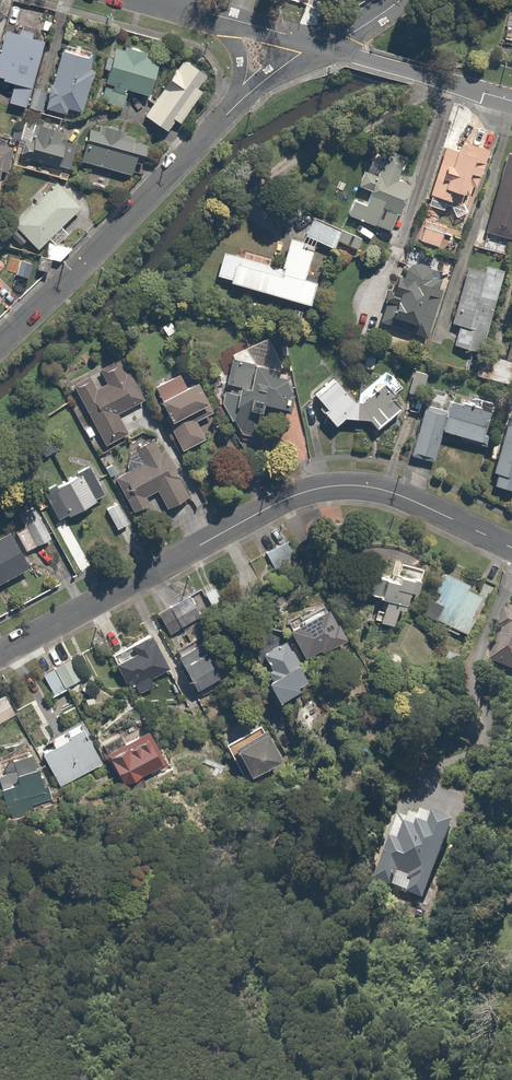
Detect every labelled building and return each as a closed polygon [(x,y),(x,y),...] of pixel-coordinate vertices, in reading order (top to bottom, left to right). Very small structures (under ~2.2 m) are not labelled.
[(5,25),(0,42),(0,78),(13,82),(8,101),(25,105),(45,37),(5,25)] [(124,50),(114,47),(100,98),(123,104),(127,89),(149,95),(158,59),(146,56),(148,47),(126,42),(124,50)] [(85,111),(97,57),(58,48),(46,106),(65,110),(66,106),(85,111)] [(181,121),(211,77),(183,58),(145,114),(165,128),(173,116),(181,121)] [(46,91),(33,87),(27,105),(40,109),(46,91)] [(22,137),(18,154),(58,163),(65,130),(35,123),(32,139),(22,137)] [(121,134),(123,127),(103,123),(102,130),(87,128),(80,165),(129,174),(143,163),(148,138),(121,134)] [(469,209),(488,146),(467,140),(466,145),(445,139),(426,203),(442,208),(444,202),(448,203),(455,215),(468,209),(469,209)] [(0,142),(0,183),(11,146),(0,142)] [(357,185),(369,188),(365,202),(353,198),(347,216),(389,229),(395,211),(400,213),(409,183),(396,179),(404,155),(385,149),(377,173),(362,168),(357,185)] [(507,151),(485,230),(511,237),(511,152),(507,151)] [(59,242),(69,233),(60,223),(79,206),(56,181),(13,221),(36,246),(46,236),(50,241),(46,240),(43,258),(61,261),(72,244),(59,242)] [(313,215),(304,233),(333,247),(336,241),(354,249),(359,237),(313,215)] [(444,232),(424,224),(418,239),(438,247),(444,232)] [(309,304),(317,278),(305,275),(314,244),(289,237),(280,268),(223,251),(216,274),(229,278),(229,281),(309,304)] [(436,288),(439,278),(433,276),(433,275),(433,274),(433,273),(432,272),(432,271),(432,270),(431,269),(431,268),(430,267),(429,267),(429,266),(428,265),(427,265),(426,264),(425,263),(424,263),(423,263),(422,262),(421,262),(420,262),(419,262),(418,262),(417,262),(416,262),(415,262),(414,262),(413,263),(412,263),(411,264),(410,264),(410,265),(409,265),(408,266),(407,267),(407,268),(404,267),(401,276),(395,275),(390,289),(386,287),(382,299),(387,300),(380,321),(425,335),(440,289),(436,288)] [(472,269),(464,267),(450,322),(458,324),(453,343),(480,350),(501,270),(474,263),(472,269)] [(177,330),(170,319),(160,326),(167,337),(177,330)] [(266,336),(230,352),(225,381),(237,383),(230,427),(256,432),(262,402),(287,406),(294,368),(280,365),(266,336)] [(480,352),(474,375),(509,385),(511,373),(511,361),(506,359),(480,352)] [(119,359),(99,369),(106,381),(103,383),(97,372),(73,384),(103,444),(127,432),(118,413),(145,399),(130,369),(125,372),(119,359)] [(421,393),(426,373),(411,369),(405,389),(421,393)] [(200,419),(214,413),(199,379),(185,385),(180,372),(154,384),(185,453),(210,442),(200,419)] [(391,397),(393,396),(383,383),(360,401),(354,400),(335,377),(315,394),(325,407),(322,410),(334,424),(344,416),(368,418),(375,427),(399,409),(391,397)] [(483,430),(490,406),(450,395),(446,409),(441,429),(488,441),(491,432),(483,430)] [(441,429),(446,409),(424,403),(410,456),(432,462),(441,429)] [(507,416),(493,471),(497,472),(494,484),(511,488),(511,417),(507,416)] [(116,477),(138,520),(158,510),(149,492),(158,488),(167,507),(189,496),(159,435),(138,446),(146,462),(116,477)] [(106,492),(90,465),(42,491),(58,519),(106,492)] [(128,521),(118,502),(105,508),(115,528),(128,521)] [(33,503),(16,513),(23,526),(14,531),(24,549),(51,534),(33,503)] [(9,530),(0,534),(0,581),(28,566),(9,530)] [(470,583),(441,571),(434,589),(437,591),(435,597),(423,592),(415,611),(448,624),(445,630),(457,635),(459,630),(467,633),(482,596),(467,590),(470,583)] [(396,578),(383,577),(381,597),(383,597),(382,607),(377,606),(375,620),(402,624),(407,591),(415,592),(417,576),(397,573),(396,578)] [(212,579),(199,587),(209,605),(222,597),(212,579)] [(189,595),(157,613),(168,634),(201,616),(189,595)] [(327,605),(289,626),(304,654),(315,648),(322,659),(348,645),(327,605)] [(509,605),(500,625),(502,626),(488,657),(511,667),(511,607),(509,605)] [(206,631),(174,648),(196,689),(228,672),(206,631)] [(167,666),(155,642),(146,647),(141,637),(125,645),(130,655),(114,663),(126,686),(132,682),(138,693),(154,685),(149,675),(167,666)] [(306,678),(286,638),(262,650),(272,672),(266,676),(277,699),(299,688),(297,683),(306,678)] [(71,658),(53,667),(59,681),(78,672),(71,658)] [(5,693),(0,696),(0,723),(17,712),(5,693)] [(319,727),(308,706),(291,714),(302,736),(319,727)] [(258,713),(215,734),(225,753),(233,749),(249,779),(283,762),(258,713)] [(101,763),(78,719),(48,735),(54,746),(41,753),(58,786),(101,763)] [(150,728),(102,753),(120,786),(168,760),(150,728)] [(37,762),(33,763),(30,754),(12,760),(14,767),(0,771),(0,784),(11,819),(35,811),(30,795),(46,791),(37,762)] [(421,901),(453,823),(423,810),(419,818),(409,814),(406,820),(397,816),(371,881),(421,901)]
